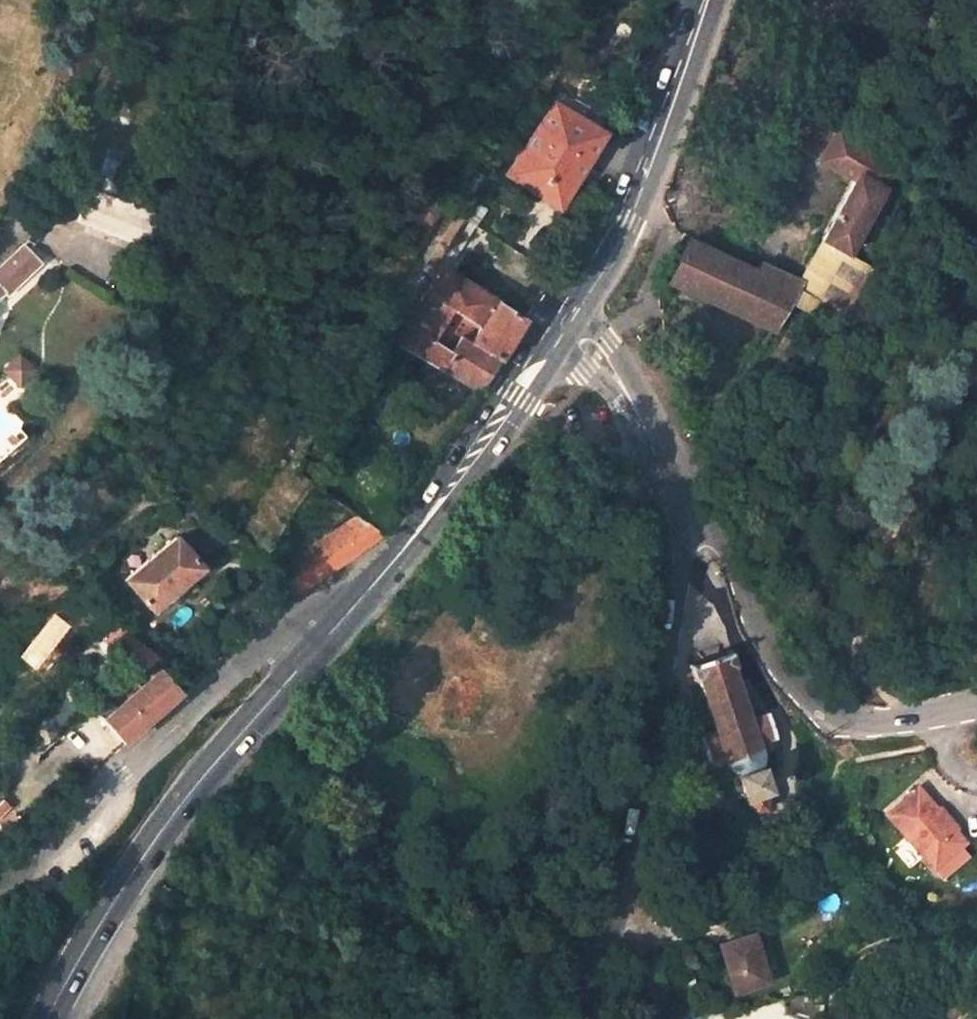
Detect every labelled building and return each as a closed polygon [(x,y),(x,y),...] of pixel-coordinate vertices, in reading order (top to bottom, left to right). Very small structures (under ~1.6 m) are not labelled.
[(575,178),(606,127),(556,95),(510,171),(559,203),(575,178)] [(812,118),(796,143),(855,176),(824,237),(849,252),(865,223),(880,195),(895,204),(908,180),(893,172),(899,162),(835,127),(833,130),(812,118)] [(156,218),(167,186),(96,163),(87,194),(156,218)] [(879,232),(895,204),(880,195),(865,223),(879,232)] [(9,274),(25,257),(23,253),(46,230),(37,221),(0,258),(0,282),(9,274)] [(775,329),(802,281),(761,261),(758,269),(688,238),(669,280),(775,329)] [(483,321),(500,296),(451,265),(416,323),(439,335),(458,306),(483,321)] [(469,332),(502,353),(527,314),(500,296),(483,321),(458,306),(439,335),(458,346),(469,332)] [(439,335),(416,323),(404,342),(479,389),(502,353),(469,332),(458,346),(439,335)] [(788,359),(801,338),(789,331),(776,352),(788,359)] [(39,366),(23,351),(7,367),(24,383),(39,366)] [(388,537),(362,518),(267,573),(297,594),(388,537)] [(154,610),(206,567),(181,535),(128,578),(154,610)] [(125,622),(103,641),(134,677),(156,658),(125,622)] [(732,649),(689,663),(694,679),(697,679),(714,729),(698,734),(707,761),(709,763),(713,765),(717,765),(722,763),(724,762),(726,765),(730,768),(735,771),(744,799),(747,799),(755,810),(768,806),(768,793),(771,792),(761,763),(764,757),(764,750),(768,750),(772,748),(774,745),(776,740),(776,736),(769,710),(752,716),(735,666),(737,665),(732,649)] [(108,721),(128,743),(184,694),(164,671),(108,721)] [(926,783),(893,810),(940,868),(973,840),(963,829),(945,807),(926,783)] [(963,829),(968,825),(949,803),(945,807),(963,829)] [(738,997),(771,987),(756,940),(723,950),(738,997)]
